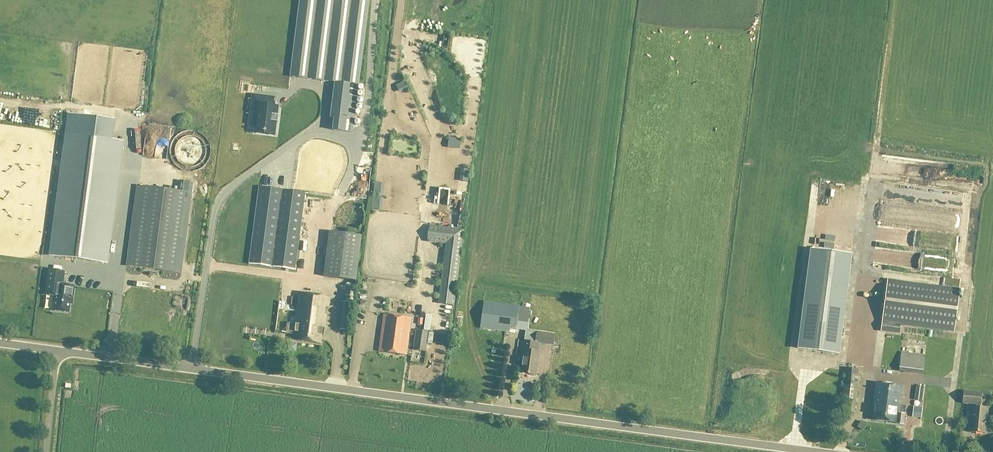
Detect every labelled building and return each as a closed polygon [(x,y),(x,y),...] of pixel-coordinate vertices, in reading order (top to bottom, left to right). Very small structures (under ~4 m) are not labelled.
[(284,82),(329,89),(325,116),(349,120),(366,0),(295,0),(284,82)] [(246,100),(243,121),(250,122),(248,136),(267,138),(268,127),(270,127),(271,121),(269,121),(270,112),(264,111),(266,103),(246,100)] [(69,115),(50,257),(106,264),(122,143),(110,141),(113,121),(69,115)] [(138,158),(140,134),(133,134),(131,157),(138,158)] [(138,151),(149,154),(153,140),(142,137),(138,151)] [(180,267),(189,194),(138,187),(129,256),(127,256),(126,267),(181,274),(182,267),(180,267)] [(294,271),(304,194),(259,188),(249,265),(294,271)] [(371,198),(370,210),(379,211),(380,199),(371,198)] [(231,206),(225,210),(229,215),(235,210),(231,206)] [(453,307),(455,291),(463,231),(429,226),(427,242),(445,245),(437,304),(453,307)] [(355,281),(360,236),(328,233),(323,277),(355,281)] [(798,349),(837,355),(850,256),(811,251),(811,252),(798,349)] [(49,271),(45,296),(54,297),(52,312),(68,314),(69,304),(70,299),(72,299),(73,287),(62,286),(63,273),(49,271)] [(887,282),(880,332),(899,335),(900,325),(952,332),(958,291),(887,282)] [(297,298),(292,297),(292,296),(248,290),(243,328),(274,333),(289,335),(293,336),(292,341),(319,344),(320,336),(322,336),(325,316),(323,315),(324,309),(327,309),(329,299),(298,294),(297,298)] [(483,303),(480,329),(508,333),(509,330),(515,331),(516,322),(527,324),(529,310),(521,308),(518,308),(483,303)] [(425,315),(423,331),(428,332),(431,316),(425,315)] [(405,356),(410,319),(383,316),(380,337),(383,338),(381,353),(405,356)] [(424,353),(427,333),(415,331),(412,351),(424,353)] [(554,335),(526,331),(525,332),(524,342),(518,341),(517,351),(523,352),(519,375),(535,377),(539,353),(534,352),(535,344),(552,346),(554,335)] [(855,361),(854,344),(844,345),(844,362),(855,361)] [(896,373),(919,374),(920,355),(896,355),(896,373)] [(854,414),(857,370),(844,369),(841,413),(854,414)] [(903,426),(905,407),(900,406),(902,388),(874,385),(872,404),(873,405),(872,421),(895,424),(895,425),(903,426)] [(921,403),(923,388),(915,388),(913,402),(921,403)] [(980,406),(981,394),(963,392),(962,405),(980,406)] [(912,414),(916,415),(916,419),(920,419),(920,415),(921,409),(913,408),(912,414)] [(984,434),(987,410),(970,408),(969,420),(970,421),(969,432),(984,434)]
